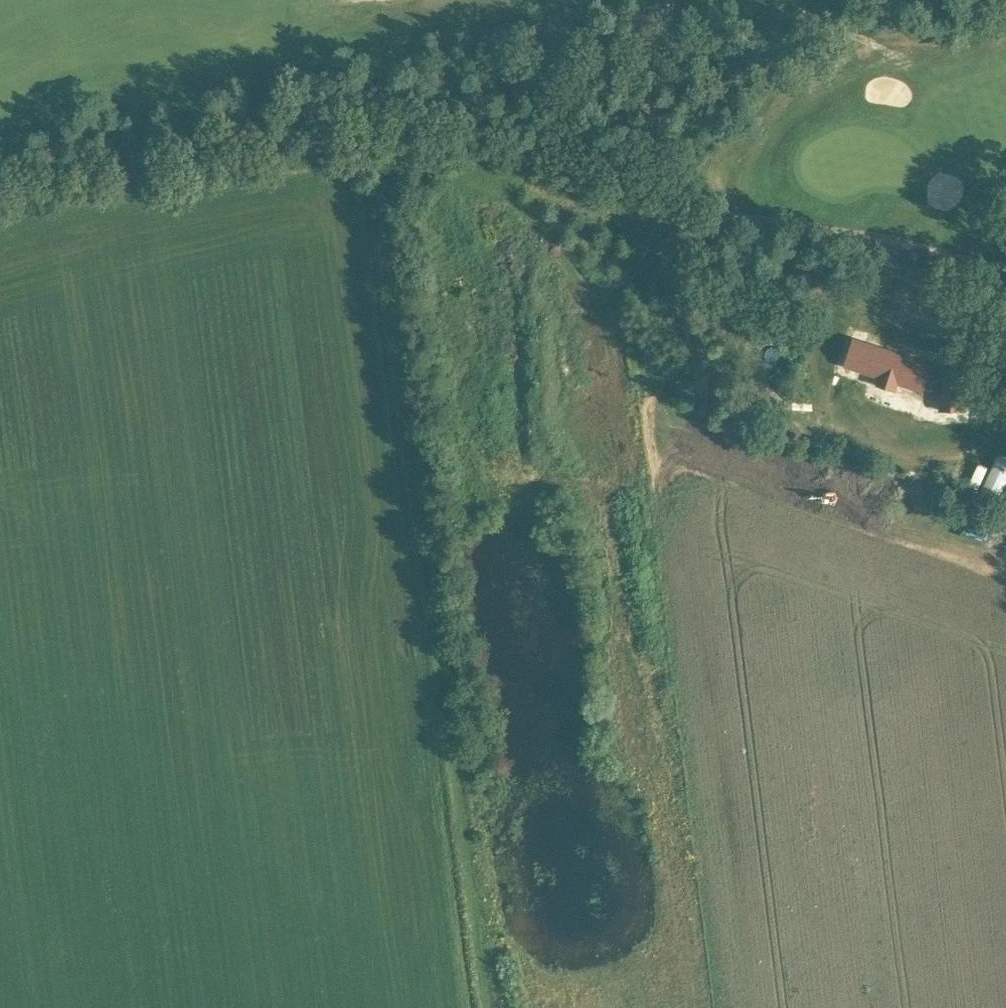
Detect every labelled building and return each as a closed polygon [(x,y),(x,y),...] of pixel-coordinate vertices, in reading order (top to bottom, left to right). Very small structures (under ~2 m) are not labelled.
[(926,365),(860,342),(851,366),(877,375),(874,384),(889,389),(892,381),(917,389),(918,386),(936,392),(936,410),(956,410),(957,369),(937,369),(937,373),(924,369),(926,365)]
